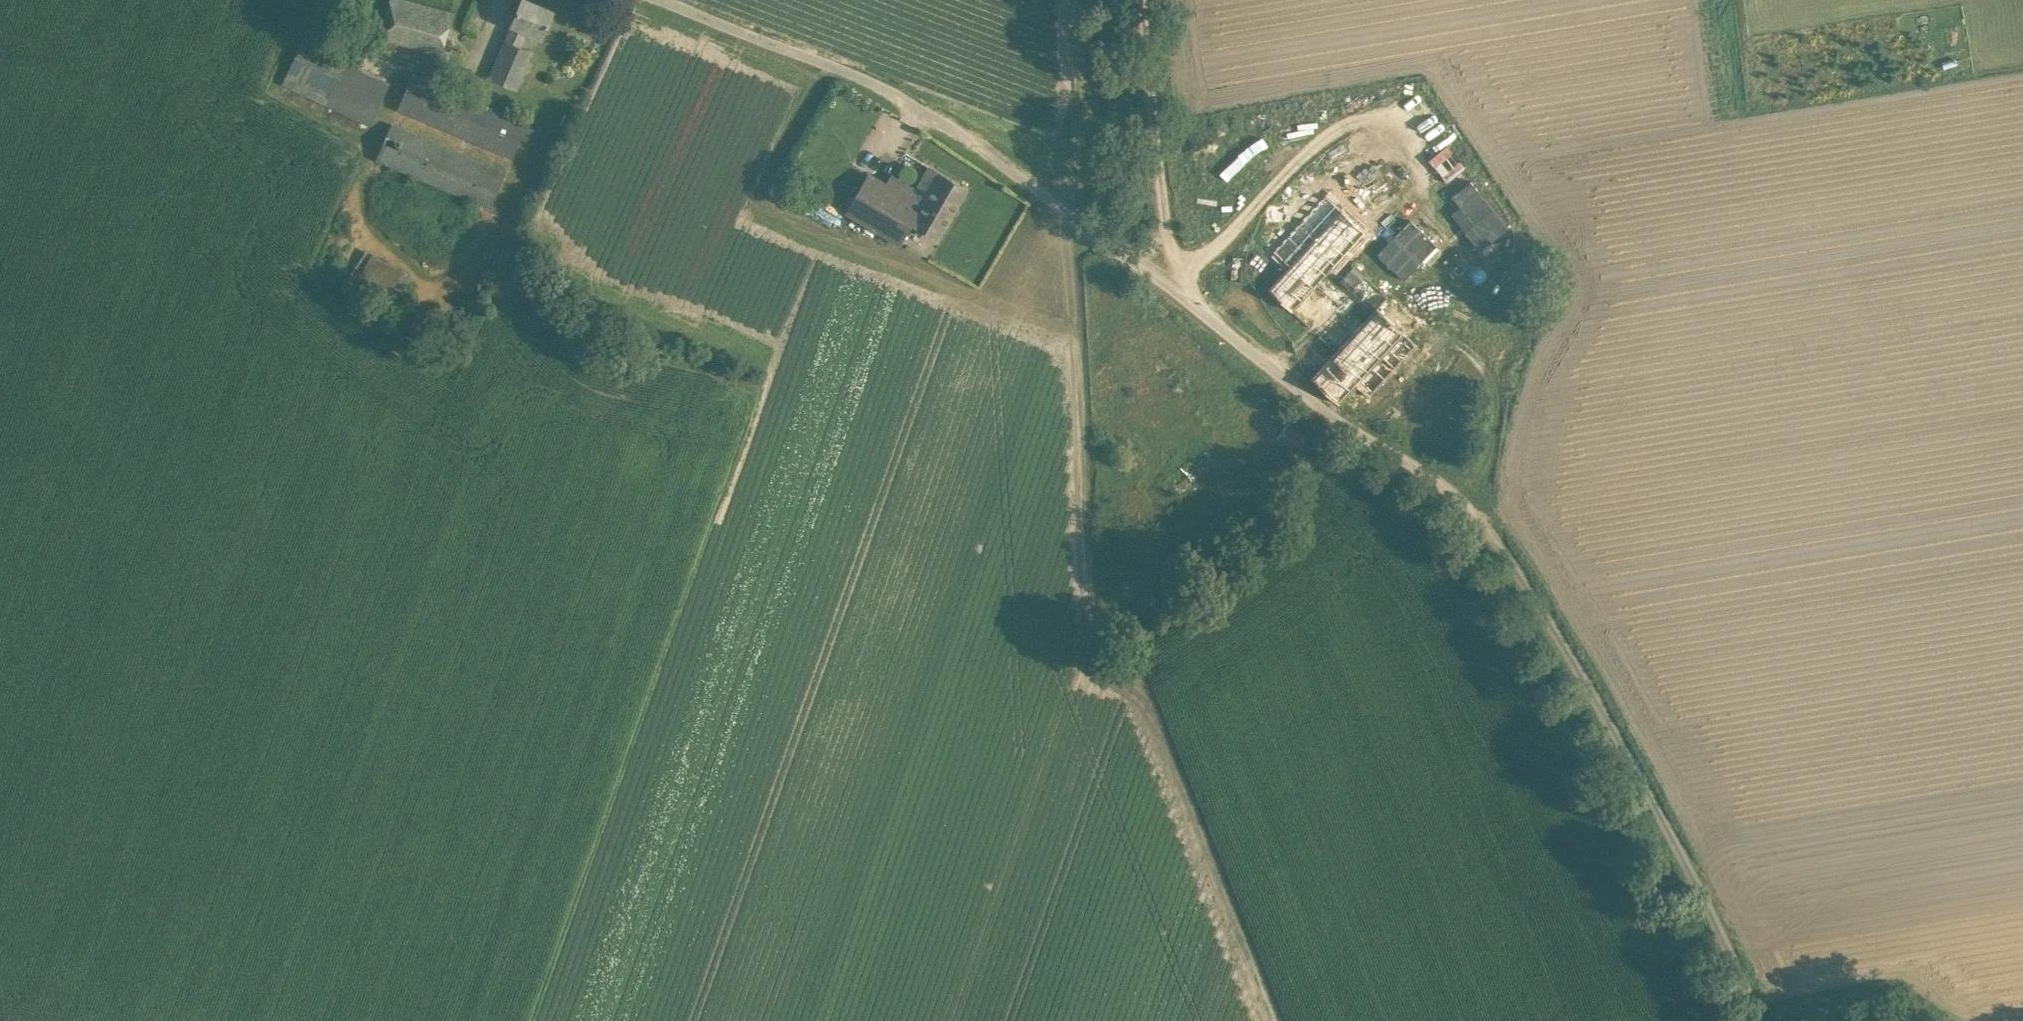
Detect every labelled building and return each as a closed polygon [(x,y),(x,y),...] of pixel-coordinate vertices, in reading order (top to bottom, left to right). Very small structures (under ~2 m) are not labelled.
[(386,14),(379,38),(442,55),(454,12),(412,0),(390,0),(386,14)] [(515,16),(511,25),(512,25),(491,78),(518,89),(533,51),(521,47),(527,31),(542,37),(545,28),(553,10),(530,0),(522,0),(515,16)] [(302,42),(282,83),(368,124),(388,83),(302,42)] [(533,126),(412,73),(397,108),(511,158),(520,137),(527,140),(533,126)] [(505,171),(391,122),(375,160),(489,208),(505,171)] [(1443,179),(1461,167),(1446,145),(1428,157),(1443,179)] [(930,166),(913,196),(869,170),(844,212),(898,244),(912,222),(939,238),(968,189),(930,166)] [(1447,193),(1455,203),(1446,211),(1477,248),(1505,225),(1466,178),(1447,193)] [(1292,310),(1329,270),(1341,282),(1357,265),(1344,253),(1364,232),(1324,195),(1272,252),(1288,267),(1268,288),(1292,310)] [(1403,274),(1418,258),(1427,266),(1441,251),(1408,220),(1378,252),(1403,274)] [(403,269),(370,251),(353,282),(386,300),(403,269)] [(1311,377),(1338,402),(1339,403),(1356,384),(1370,396),(1383,381),(1417,345),(1376,307),(1387,294),(1375,283),(1360,300),(1372,311),(1311,377)]
